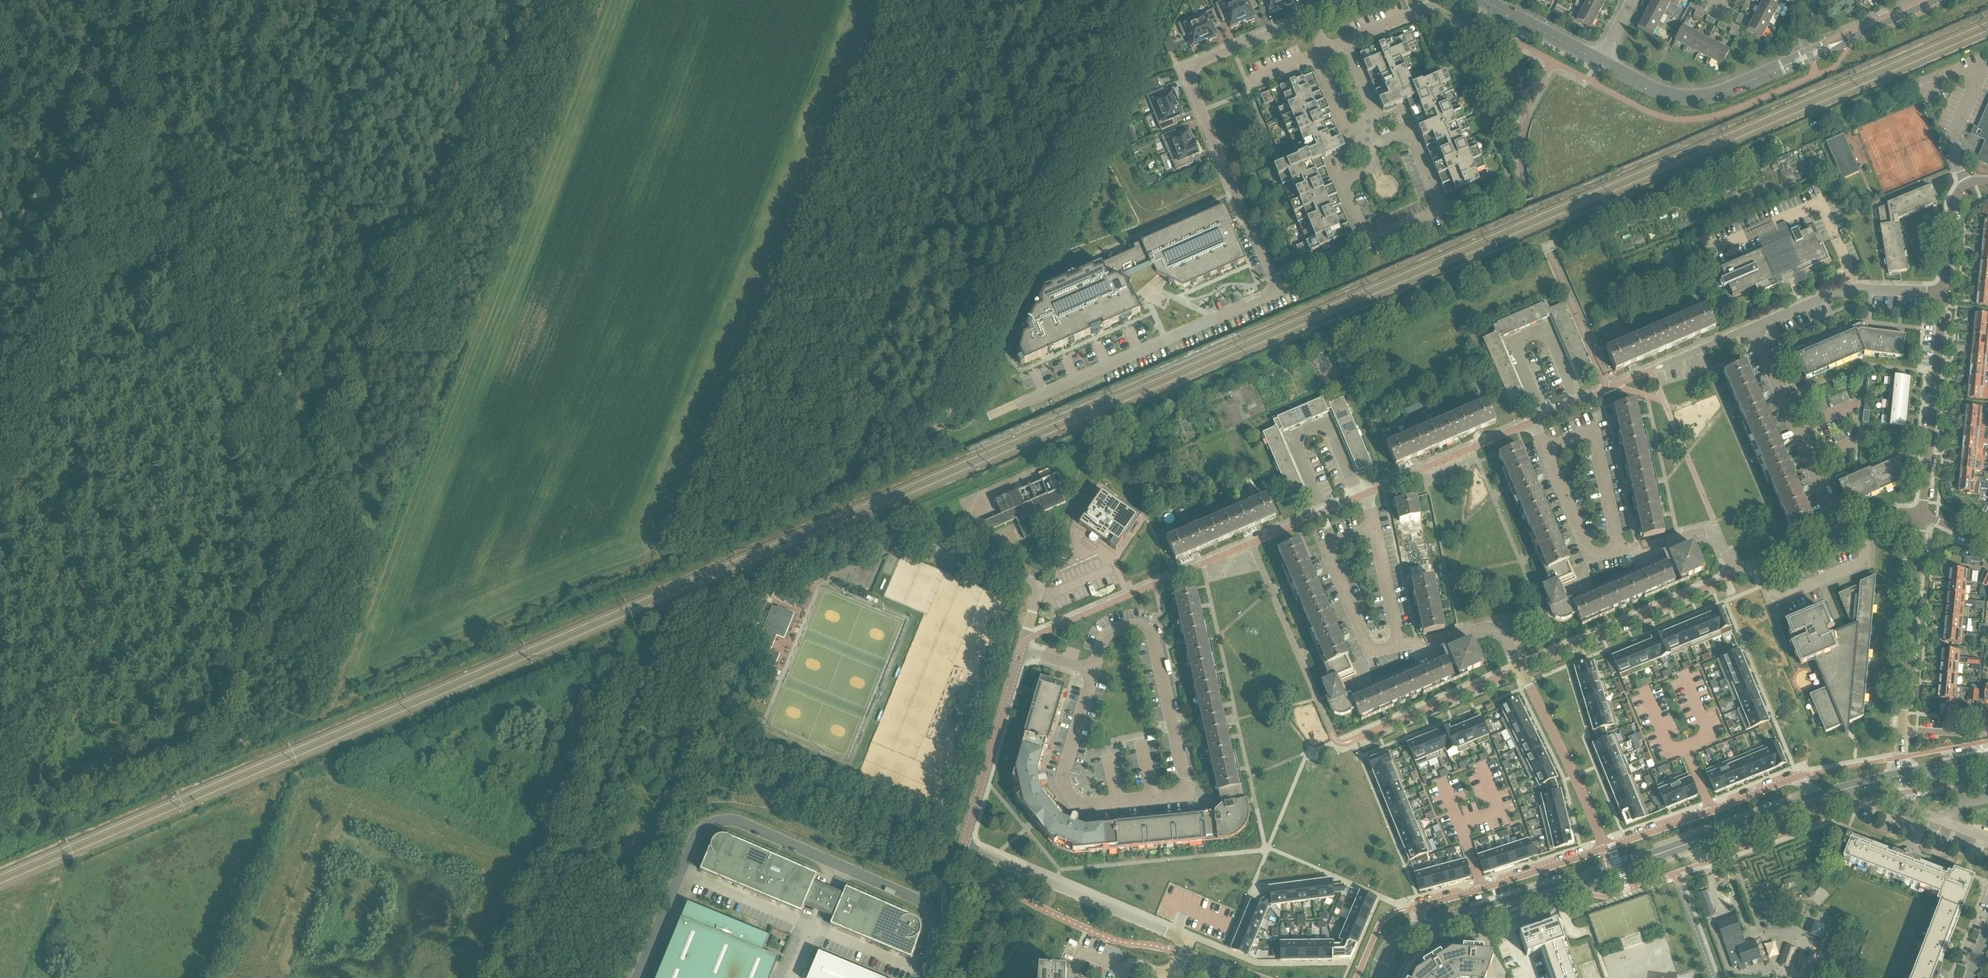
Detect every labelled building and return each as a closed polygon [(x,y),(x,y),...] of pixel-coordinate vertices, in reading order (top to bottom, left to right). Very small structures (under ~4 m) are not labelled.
[(1233,0),(1226,0),(1215,5),(1222,22),(1223,21),(1228,19),(1232,28),(1238,25),(1238,24),(1242,22),(1233,0)] [(1242,22),(1247,20),(1247,22),(1254,19),(1250,10),(1256,7),(1256,8),(1257,7),(1254,0),(1233,0),(1242,22)] [(1278,0),(1258,0),(1260,6),(1261,6),(1261,5),(1266,3),(1270,12),(1277,9),(1276,8),(1281,6),(1278,0)] [(1582,10),(1582,9),(1597,17),(1604,5),(1594,0),(1587,0),(1584,6),(1577,2),(1573,0),(1572,3),(1575,5),(1575,6),(1582,10)] [(1669,0),(1653,0),(1651,5),(1665,13),(1666,12),(1670,4),(1677,8),(1679,4),(1672,0),(1671,1),(1669,0)] [(1775,0),(1763,0),(1760,6),(1774,14),(1780,4),(1785,6),(1775,0)] [(1750,5),(1746,3),(1742,11),(1746,13),(1750,5)] [(1665,13),(1651,5),(1644,17),(1659,25),(1660,23),(1664,16),(1671,20),(1673,15),(1666,12),(1665,13)] [(1774,14),(1760,6),(1754,18),(1773,28),(1774,27),(1769,24),(1774,14)] [(1569,18),(1577,22),(1577,21),(1591,29),(1597,17),(1582,9),(1582,10),(1578,17),(1571,14),(1569,18)] [(1195,17),(1204,40),(1209,38),(1210,40),(1216,37),(1212,28),(1218,26),(1219,26),(1212,10),(1195,17)] [(1696,11),(1694,15),(1702,19),(1704,15),(1696,11)] [(1735,23),(1739,25),(1743,17),(1739,15),(1735,23)] [(1204,40),(1195,17),(1178,24),(1183,37),(1184,36),(1189,34),(1194,47),(1200,44),(1200,42),(1204,40)] [(1659,25),(1644,17),(1638,29),(1653,36),(1658,27),(1665,31),(1667,27),(1660,23),(1659,25)] [(1708,17),(1706,21),(1713,25),(1715,21),(1708,17)] [(1754,18),(1748,29),(1747,29),(1762,37),(1767,27),(1773,29),(1773,28),(1754,18)] [(1719,23),(1717,27),(1725,31),(1727,27),(1719,23)] [(1675,41),(1685,47),(1683,52),(1684,53),(1694,33),(1682,27),(1675,41)] [(1739,33),(1731,29),(1729,33),(1737,37),(1739,33)] [(1383,111),(1408,101),(1446,196),(1489,178),(1489,177),(1488,177),(1485,169),(1486,169),(1475,144),(1475,145),(1469,131),(1470,131),(1460,106),(1459,107),(1453,93),(1454,93),(1446,73),(1422,83),(1419,74),(1418,74),(1410,56),(1411,55),(1407,46),(1416,42),(1412,32),(1360,54),(1383,111)] [(1684,53),(1685,53),(1688,49),(1698,54),(1706,39),(1694,33),(1684,53)] [(1698,54),(1708,59),(1706,64),(1707,65),(1718,46),(1706,39),(1698,54)] [(1170,42),(1164,44),(1168,53),(1174,51),(1170,42)] [(1708,66),(1711,61),(1722,66),(1729,52),(1718,46),(1707,65),(1708,66)] [(1299,224),(1306,242),(1296,246),(1300,256),(1353,234),(1322,159),(1345,149),(1313,73),(1261,95),(1265,104),(1275,100),(1279,109),(1278,109),(1288,134),(1289,133),(1295,147),(1294,147),(1298,157),(1274,166),(1283,186),(1284,186),(1289,199),(1288,200),(1298,224),(1299,224)] [(1156,77),(1149,80),(1146,85),(1148,90),(1159,86),(1156,77)] [(1154,113),(1177,104),(1176,99),(1177,99),(1174,92),(1165,96),(1163,90),(1163,89),(1147,96),(1154,113)] [(1601,100),(1591,118),(1600,122),(1609,104),(1601,100)] [(1177,104),(1154,113),(1162,131),(1178,124),(1177,124),(1174,118),(1184,114),(1181,108),(1179,108),(1177,104)] [(1610,104),(1600,123),(1608,127),(1618,109),(1610,104)] [(1987,166),(1987,106),(1978,129),(1975,128),(1972,135),(1985,141),(1977,161),(1987,166)] [(1618,109),(1608,127),(1616,132),(1626,113),(1618,109)] [(1545,119),(1540,126),(1558,139),(1564,130),(1545,119)] [(1168,153),(1194,142),(1193,142),(1191,138),(1192,138),(1190,131),(1177,136),(1175,132),(1175,131),(1162,136),(1168,153)] [(1843,135),(1826,142),(1843,179),(1859,172),(1843,135)] [(1539,140),(1533,148),(1550,160),(1556,152),(1539,140)] [(1194,142),(1168,153),(1169,154),(1170,153),(1177,170),(1193,164),(1193,163),(1192,163),(1190,157),(1198,154),(1194,142)] [(1534,149),(1528,156),(1545,168),(1550,160),(1534,149)] [(1790,153),(1777,159),(1779,163),(1786,160),(1792,157),(1790,153)] [(1528,156),(1524,164),(1540,175),(1545,168),(1528,156)] [(1826,192),(1822,182),(1811,187),(1815,196),(1826,192)] [(1879,209),(1882,227),(1879,227),(1879,233),(1883,233),(1889,274),(1908,271),(1899,220),(1938,205),(1931,187),(1889,204),(1889,205),(1879,209)] [(1138,283),(1157,275),(1169,281),(1174,283),(1184,288),(1191,285),(1196,283),(1204,279),(1209,277),(1218,273),(1223,271),(1232,267),(1237,265),(1245,261),(1231,229),(1234,228),(1224,206),(1133,246),(1135,250),(1045,289),(1039,302),(1041,307),(1035,310),(1026,328),(1028,334),(1024,336),(1020,352),(1025,363),(1048,353),(1053,351),(1063,347),(1074,342),(1091,334),(1090,331),(1101,326),(1102,329),(1120,322),(1131,317),(1140,312),(1132,294),(1138,283)] [(1721,281),(1724,288),(1728,286),(1733,296),(1754,287),(1753,285),(1755,284),(1759,293),(1783,283),(1779,274),(1785,272),(1785,273),(1790,271),(1789,270),(1794,267),(1797,274),(1830,260),(1823,244),(1816,247),(1815,245),(1818,244),(1811,230),(1799,235),(1797,231),(1791,234),(1792,238),(1784,242),(1784,244),(1779,246),(1779,245),(1774,247),(1775,248),(1769,250),(1767,244),(1742,254),(1745,261),(1743,262),(1742,260),(1721,269),(1725,279),(1721,281)] [(1987,285),(1987,274),(1981,273),(1980,284),(1987,285)] [(1980,284),(1979,294),(1987,295),(1987,285),(1980,284)] [(1977,305),(1987,306),(1987,295),(1979,294),(1977,305)] [(1493,327),(1496,334),(1483,339),(1512,406),(1525,400),(1499,339),(1552,316),(1578,377),(1591,371),(1563,305),(1562,304),(1549,310),(1547,304),(1542,305),(1542,304),(1497,324),(1497,325),(1493,327)] [(1707,307),(1684,317),(1606,350),(1615,371),(1632,364),(1633,367),(1638,365),(1636,362),(1696,337),(1697,340),(1702,338),(1701,334),(1716,328),(1707,307)] [(1987,325),(1987,314),(1977,313),(1976,324),(1987,325)] [(1794,352),(1796,358),(1797,357),(1806,377),(1864,353),(1903,357),(1906,335),(1867,330),(1867,325),(1860,324),(1852,327),(1855,332),(1812,350),(1810,345),(1795,351),(1794,352)] [(1976,324),(1975,334),(1987,336),(1987,325),(1976,324)] [(1974,344),(1987,346),(1987,336),(1975,334),(1974,344)] [(1974,344),(1973,355),(1987,357),(1987,346),(1974,344)] [(1973,355),(1972,366),(1987,368),(1987,357),(1973,355)] [(1743,357),(1736,360),(1739,366),(1745,363),(1743,357)] [(1800,493),(1806,490),(1807,490),(1807,489),(1808,488),(1808,487),(1807,486),(1807,485),(1806,485),(1805,484),(1804,484),(1803,484),(1801,480),(1796,482),(1760,399),(1766,397),(1767,396),(1768,395),(1768,394),(1768,393),(1768,392),(1767,392),(1767,391),(1766,391),(1764,391),(1762,386),(1756,389),(1745,363),(1739,366),(1724,373),(1737,403),(1770,482),(1792,532),(1813,523),(1800,493)] [(1972,366),(1971,376),(1987,378),(1987,368),(1972,366)] [(1889,385),(1885,385),(1885,388),(1911,391),(1912,379),(1890,376),(1889,385)] [(1987,389),(1987,378),(1971,376),(1970,387),(1987,389)] [(1970,387),(1968,398),(1987,400),(1987,389),(1970,387)] [(1885,392),(1889,392),(1888,401),(1910,403),(1911,391),(1885,388),(1885,392)] [(1403,406),(1405,410),(1413,406),(1416,411),(1428,406),(1424,397),(1407,405),(1407,404),(1403,406)] [(1276,428),(1263,434),(1292,501),(1305,495),(1279,434),(1332,411),(1358,472),(1371,466),(1342,399),(1330,405),(1327,398),(1322,400),(1321,399),(1277,419),(1278,420),(1273,422),(1276,428)] [(1910,403),(1888,401),(1882,400),(1881,409),(1883,409),(1883,412),(1909,415),(1910,403)] [(1487,402),(1411,435),(1386,446),(1395,467),(1411,460),(1416,458),(1496,424),(1487,402)] [(1614,406),(1638,515),(1643,538),(1664,533),(1635,402),(1614,406)] [(1987,420),(1987,415),(1981,414),(1982,408),(1968,407),(1967,417),(1971,417),(1987,419),(1987,420)] [(1882,416),(1886,416),(1885,425),(1907,427),(1909,415),(1883,412),(1882,416)] [(1971,417),(1967,417),(1966,428),(1986,430),(1987,420),(1987,419),(1971,417)] [(1966,428),(1964,439),(1987,441),(1987,439),(1987,438),(1987,434),(1985,434),(1986,430),(1966,428)] [(1964,439),(1963,449),(1984,451),(1984,445),(1987,446),(1987,441),(1964,439)] [(1498,456),(1553,583),(1555,589),(1560,587),(1576,580),(1562,547),(1568,544),(1569,544),(1569,543),(1570,543),(1570,542),(1570,541),(1570,540),(1569,539),(1569,538),(1568,538),(1567,538),(1566,538),(1565,538),(1563,534),(1558,536),(1535,482),(1541,480),(1541,479),(1542,479),(1542,478),(1542,477),(1543,477),(1542,476),(1542,475),(1541,474),(1540,474),(1539,474),(1538,474),(1536,469),(1530,472),(1520,447),(1498,456)] [(1984,451),(1963,449),(1962,460),(1986,462),(1986,457),(1983,457),(1984,451)] [(1838,484),(1840,484),(1848,504),(1907,479),(1898,459),(1850,479),(1848,474),(1837,478),(1836,479),(1838,484)] [(1962,460),(1961,470),(1976,472),(1976,466),(1987,467),(1987,462),(1986,462),(1962,460)] [(1976,472),(1961,470),(1960,481),(1986,483),(1986,478),(1980,478),(1975,477),(1976,472)] [(1065,488),(1058,473),(995,500),(1001,514),(985,521),(989,531),(1016,519),(1024,539),(1036,534),(1029,519),(1065,503),(1060,490),(1065,488)] [(1987,490),(1987,483),(1986,483),(1960,481),(1959,491),(1967,492),(1967,494),(1979,495),(1979,490),(1987,490)] [(1100,487),(1076,522),(1116,550),(1140,515),(1100,487)] [(1267,498),(1167,540),(1166,540),(1175,562),(1276,519),(1267,498)] [(958,499),(940,506),(948,523),(965,516),(958,499)] [(1318,569),(1317,569),(1315,565),(1310,567),(1299,542),(1293,545),(1287,547),(1278,551),(1311,630),(1308,631),(1329,680),(1322,683),(1329,697),(1327,698),(1332,710),(1333,711),(1333,712),(1334,713),(1335,713),(1336,714),(1337,714),(1339,714),(1339,715),(1341,715),(1343,715),(1345,714),(1356,709),(1360,718),(1483,665),(1472,640),(1454,645),(1440,649),(1445,660),(1352,700),(1350,694),(1347,696),(1341,681),(1356,675),(1341,642),(1347,640),(1348,639),(1349,639),(1349,638),(1349,637),(1349,636),(1349,635),(1348,634),(1347,633),(1346,633),(1345,633),(1343,629),(1337,631),(1314,578),(1320,575),(1321,575),(1321,574),(1322,573),(1322,572),(1322,571),(1321,570),(1320,569),(1319,569),(1318,569)] [(1571,599),(1566,601),(1564,596),(1552,601),(1554,606),(1552,607),(1554,612),(1552,613),(1553,614),(1554,615),(1555,617),(1556,618),(1558,618),(1559,619),(1561,619),(1563,619),(1564,619),(1566,618),(1577,614),(1581,623),(1704,569),(1693,544),(1675,549),(1661,553),(1666,564),(1573,604),(1571,599)] [(1967,583),(1972,584),(1978,584),(1978,583),(1973,583),(1974,571),(1968,570),(1968,571),(1951,570),(1950,582),(1967,583)] [(1980,584),(1987,587),(1987,586),(1987,573),(1985,571),(1980,584)] [(1851,624),(1852,624),(1852,627),(1869,628),(1873,579),(1838,594),(1851,624)] [(1967,583),(1950,582),(1949,593),(1966,595),(1967,583)] [(1564,596),(1560,587),(1555,589),(1553,583),(1542,587),(1548,602),(1552,601),(1564,596)] [(1056,802),(1056,801),(1057,800),(1057,799),(1056,798),(1056,797),(1051,791),(1050,790),(1049,789),(1048,787),(1048,785),(1047,782),(1045,781),(1037,782),(1035,776),(1037,776),(1063,688),(1053,685),(1051,681),(1047,683),(1040,681),(1011,780),(1016,801),(1034,824),(1053,846),(1073,855),(1199,842),(1225,840),(1229,839),(1232,838),(1231,835),(1234,833),(1237,831),(1240,827),(1243,823),(1244,820),(1245,815),(1244,810),(1243,804),(1226,728),(1224,729),(1221,718),(1224,717),(1196,591),(1175,596),(1202,722),(1218,793),(1220,802),(1223,802),(1225,807),(1222,807),(1215,814),(1216,816),(1082,830),(1082,832),(1075,829),(1079,822),(1078,819),(1075,818),(1073,817),(1071,815),(1069,813),(1065,808),(1064,807),(1063,807),(1062,807),(1061,807),(1060,807),(1057,804),(1056,802)] [(1970,608),(1976,608),(1983,609),(1984,603),(1977,603),(1978,601),(1971,601),(1970,601),(1965,601),(1966,595),(1949,593),(1948,606),(1970,608)] [(773,672),(780,654),(771,650),(777,636),(784,639),(795,613),(778,606),(777,608),(772,606),(749,663),(773,672)] [(1963,619),(1969,619),(1970,608),(1948,606),(1947,617),(1963,619)] [(1722,609),(1712,613),(1719,631),(1721,636),(1732,631),(1722,609)] [(1814,659),(1826,688),(1809,695),(1825,733),(1863,717),(1871,628),(1869,628),(1852,627),(1846,629),(1845,627),(1838,630),(1839,632),(1828,637),(1826,632),(1831,630),(1822,609),(1787,623),(1793,637),(1803,633),(1805,638),(1792,643),(1801,665),(1814,659)] [(1719,631),(1712,613),(1702,617),(1709,635),(1719,631)] [(744,615),(740,624),(751,629),(755,619),(744,615)] [(1709,635),(1702,617),(1692,621),(1699,639),(1709,635)] [(1962,631),(1968,632),(1969,619),(1963,619),(1947,617),(1945,630),(1962,631)] [(1699,639),(1692,621),(1682,625),(1689,644),(1699,639)] [(1689,644),(1682,625),(1672,630),(1679,648),(1689,644)] [(1679,648),(1672,630),(1662,634),(1669,652),(1679,648)] [(1962,631),(1945,630),(1944,641),(1961,643),(1961,636),(1973,637),(1973,632),(1968,632),(1962,631)] [(1669,652),(1662,634),(1652,638),(1653,640),(1660,658),(1670,654),(1669,652)] [(1660,658),(1653,640),(1643,644),(1650,662),(1660,658)] [(1650,662),(1643,644),(1633,648),(1640,666),(1650,662)] [(1640,666),(1633,648),(1623,652),(1630,670),(1640,666)] [(1721,658),(1726,668),(1744,661),(1739,650),(1721,658)] [(1959,663),(1973,665),(1979,665),(1980,660),(1959,658),(1960,652),(1943,650),(1942,662),(1959,663)] [(1620,675),(1630,670),(1623,652),(1612,657),(1620,675)] [(1748,671),(1744,661),(1726,668),(1730,678),(1748,671)] [(1578,679),(1597,673),(1593,662),(1575,668),(1578,679)] [(1959,663),(1942,662),(1941,674),(1957,676),(1959,663)] [(759,673),(747,668),(744,675),(756,679),(759,673)] [(1752,681),(1748,671),(1730,678),(1734,688),(1752,681)] [(1600,683),(1597,673),(1578,679),(1581,689),(1600,683)] [(1957,676),(1941,674),(1940,687),(1956,688),(1957,676)] [(1756,691),(1752,681),(1734,688),(1738,698),(1756,691)] [(1603,694),(1600,683),(1581,689),(1584,699),(1603,694)] [(1956,688),(1940,687),(1939,698),(1946,699),(1945,702),(1951,703),(1951,700),(1955,700),(1956,688)] [(1972,690),(1971,690),(1970,701),(1978,702),(1979,690),(1978,690),(1972,690)] [(1760,701),(1756,691),(1738,698),(1742,708),(1760,701)] [(1606,704),(1603,694),(1584,699),(1587,710),(1606,704)] [(1523,709),(1518,699),(1496,710),(1501,720),(1523,709)] [(1764,711),(1760,701),(1742,708),(1746,718),(1764,711)] [(1492,704),(1486,707),(1488,712),(1495,709),(1492,704)] [(1609,715),(1606,704),(1587,710),(1590,720),(1609,715)] [(1528,719),(1523,709),(1501,720),(1506,729),(1528,719)] [(1769,721),(1764,711),(1746,718),(1750,729),(1769,721)] [(1609,715),(1590,720),(1593,731),(1595,731),(1597,736),(1606,733),(1605,728),(1612,725),(1609,715)] [(1480,717),(1470,722),(1479,744),(1489,740),(1480,717)] [(1533,728),(1528,719),(1506,729),(1511,739),(1533,728)] [(1470,722),(1460,726),(1469,748),(1479,744),(1470,722)] [(1460,726),(1450,730),(1457,748),(1459,753),(1469,748),(1460,726)] [(1448,727),(1438,731),(1447,752),(1457,748),(1450,730),(1448,727)] [(1537,738),(1533,728),(1511,739),(1516,749),(1537,738)] [(1438,731),(1428,735),(1438,757),(1448,753),(1447,752),(1438,731)] [(1608,738),(1606,733),(1597,736),(1599,742),(1593,744),(1597,755),(1615,747),(1611,737),(1608,738)] [(1428,735),(1418,739),(1428,762),(1438,757),(1428,735)] [(1542,748),(1537,738),(1516,749),(1520,759),(1542,748)] [(1418,739),(1408,743),(1417,766),(1428,762),(1418,739)] [(1768,750),(1775,768),(1786,764),(1777,741),(1766,745),(1768,750)] [(1619,757),(1615,747),(1597,755),(1601,765),(1619,757)] [(1547,757),(1542,748),(1520,759),(1525,768),(1547,757)] [(1775,768),(1768,750),(1758,754),(1765,772),(1775,768)] [(1368,760),(1372,770),(1395,761),(1391,751),(1368,760)] [(1765,772),(1758,754),(1748,758),(1755,776),(1765,772)] [(1552,767),(1547,757),(1525,768),(1530,778),(1534,776),(1552,767)] [(1624,767),(1619,757),(1601,765),(1605,775),(1624,767)] [(1755,776),(1748,758),(1738,762),(1745,780),(1755,776)] [(1372,770),(1377,780),(1399,771),(1395,761),(1372,770)] [(1745,780),(1738,762),(1728,766),(1735,784),(1745,780)] [(1735,784),(1728,766),(1718,770),(1725,788),(1735,784)] [(1552,767),(1534,776),(1539,786),(1545,783),(1547,788),(1557,784),(1554,779),(1557,777),(1552,767)] [(1628,777),(1624,767),(1605,775),(1610,785),(1628,777)] [(1715,793),(1725,788),(1718,770),(1708,775),(1715,793)] [(1377,780),(1381,790),(1403,781),(1399,771),(1377,780)] [(1632,787),(1628,777),(1610,785),(1614,795),(1632,787)] [(1690,778),(1679,782),(1687,800),(1697,796),(1690,778)] [(1381,790),(1385,800),(1407,791),(1403,781),(1381,790)] [(1687,800),(1679,782),(1669,786),(1677,804),(1687,800)] [(1557,784),(1547,788),(1549,794),(1541,795),(1544,806),(1563,802),(1560,791),(1559,791),(1557,784)] [(1677,804),(1669,786),(1659,791),(1666,809),(1677,804)] [(1636,797),(1632,787),(1614,795),(1618,805),(1636,797)] [(1385,800),(1389,810),(1411,801),(1407,791),(1385,800)] [(1640,807),(1636,797),(1618,805),(1622,815),(1640,807)] [(1389,810),(1393,820),(1416,811),(1411,801),(1389,810)] [(1539,808),(1542,818),(1566,812),(1563,802),(1544,806),(1539,808)] [(1649,816),(1644,805),(1640,807),(1622,815),(1626,825),(1649,816)] [(1393,820),(1397,830),(1420,821),(1416,811),(1393,820)] [(1542,818),(1544,829),(1568,823),(1566,812),(1542,818)] [(1397,830),(1401,840),(1424,831),(1420,821),(1397,830)] [(1547,839),(1571,833),(1568,823),(1544,829),(1547,839)] [(1401,840),(1405,850),(1428,841),(1424,831),(1401,840)] [(1550,850),(1573,844),(1571,833),(1547,839),(1550,850)] [(713,842),(712,843),(701,871),(736,885),(753,847),(728,836),(726,836),(724,836),(722,836),(721,836),(719,837),(717,838),(716,839),(714,840),(713,842)] [(1892,880),(1902,884),(1938,897),(1946,879),(1850,842),(1851,838),(1845,836),(1841,847),(1846,849),(1842,860),(1892,880)] [(1428,841),(1405,850),(1410,861),(1416,858),(1421,856),(1426,854),(1432,851),(1428,841)] [(1528,841),(1518,844),(1523,861),(1534,857),(1528,841)] [(1523,861),(1518,844),(1508,847),(1514,864),(1523,861)] [(753,892),(769,855),(753,847),(736,885),(753,892)] [(1514,864),(1508,847),(1499,851),(1504,867),(1514,864)] [(1504,867),(1499,851),(1489,854),(1494,870),(1504,867)] [(1494,870),(1489,854),(1479,857),(1484,874),(1494,870)] [(780,903),(796,866),(769,855),(753,892),(780,903)] [(1466,861),(1455,864),(1460,881),(1470,878),(1466,861)] [(1460,881),(1455,864),(1446,867),(1450,883),(1460,881)] [(815,883),(818,876),(796,866),(780,903),(802,913),(805,906),(815,883)] [(1450,883),(1446,867),(1436,869),(1440,886),(1450,883)] [(1440,886),(1436,869),(1426,872),(1430,889),(1440,886)] [(1924,945),(1917,961),(1913,971),(1911,977),(1932,977),(1958,910),(1962,912),(1975,879),(1953,871),(1951,876),(1948,874),(1946,879),(1938,897),(1936,903),(1939,904),(1924,945)] [(1430,889),(1426,872),(1415,875),(1420,891),(1430,889)] [(1321,880),(1323,898),(1334,896),(1333,892),(1332,886),(1331,879),(1321,880)] [(1313,899),(1323,898),(1321,880),(1311,882),(1313,899)] [(1303,900),(1313,899),(1311,882),(1300,883),(1303,900)] [(844,895),(815,883),(805,906),(834,918),(831,925),(871,942),(887,906),(847,889),(844,895)] [(1293,902),(1303,900),(1300,883),(1290,884),(1293,902)] [(1283,903),(1293,902),(1290,884),(1280,886),(1283,903)] [(1270,893),(1263,898),(1269,906),(1272,904),(1283,903),(1280,886),(1270,887),(1270,893)] [(1361,892),(1357,902),(1373,908),(1377,899),(1361,892)] [(1651,894),(1588,916),(1599,947),(1662,925),(1651,894)] [(1251,901),(1247,911),(1263,918),(1267,908),(1269,906),(1263,898),(1256,903),(1251,901)] [(688,902),(657,977),(770,977),(779,958),(763,951),(770,936),(688,902)] [(1369,918),(1373,908),(1357,902),(1353,911),(1369,918)] [(905,914),(887,906),(871,942),(890,950),(905,914)] [(1243,920),(1259,927),(1263,918),(1247,911),(1243,920)] [(1365,927),(1369,918),(1353,911),(1349,920),(1365,927)] [(914,918),(905,914),(890,950),(912,959),(922,932),(922,931),(922,929),(922,927),(921,925),(920,923),(919,921),(918,920),(916,919),(914,918)] [(1744,945),(1733,916),(1714,923),(1725,952),(1734,948),(1744,945)] [(1255,937),(1259,927),(1243,920),(1239,930),(1255,937)] [(1361,937),(1365,927),(1349,920),(1345,930),(1361,937)] [(1559,920),(1518,933),(1525,953),(1542,948),(1552,977),(1558,976),(1575,970),(1559,920)] [(1255,937),(1239,930),(1235,939),(1251,946),(1255,937)] [(1357,946),(1361,937),(1345,930),(1341,939),(1343,940),(1357,946)] [(1251,946),(1235,939),(1231,949),(1247,956),(1251,946)] [(1341,944),(1333,945),(1333,960),(1351,960),(1357,946),(1343,940),(1341,944)] [(1753,941),(1744,945),(1734,948),(1742,971),(1754,967),(1752,962),(1759,959),(1753,941)] [(1292,943),(1281,943),(1281,961),(1292,960),(1292,943)] [(1302,960),(1302,943),(1292,943),(1292,960),(1302,960)] [(1312,960),(1312,943),(1302,943),(1302,960),(1312,960)] [(1322,960),(1322,943),(1312,943),(1312,960),(1322,960)] [(1333,945),(1332,943),(1322,943),(1322,960),(1333,960),(1333,945)] [(1791,968),(1797,949),(1785,945),(1779,964),(1791,968)] [(1491,963),(1493,959),(1493,954),(1489,954),(1451,952),(1415,975),(1413,977),(1486,977),(1491,963)] [(809,977),(879,977),(819,953),(809,977)]
